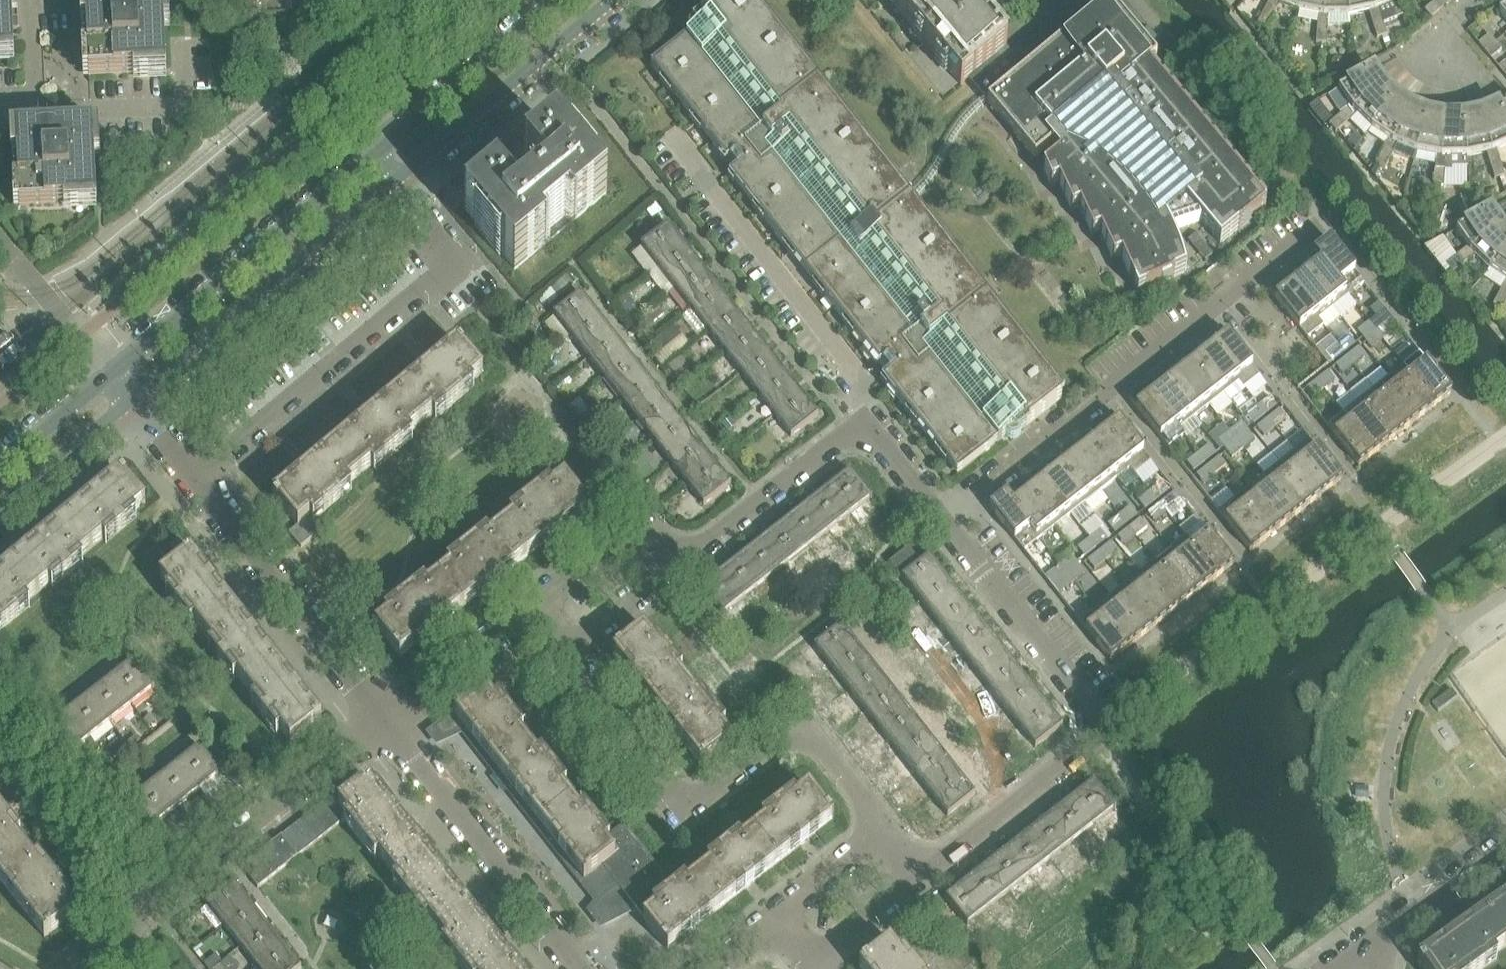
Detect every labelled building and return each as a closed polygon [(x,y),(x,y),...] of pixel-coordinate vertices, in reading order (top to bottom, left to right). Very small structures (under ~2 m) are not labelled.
[(7,19),(13,18),(12,0),(0,0),(0,57),(14,56),(13,29),(8,30),(7,19)] [(163,0),(90,0),(85,0),(86,27),(91,27),(92,40),(87,40),(87,47),(94,47),(94,50),(87,50),(89,78),(166,74),(163,0)] [(924,232),(906,209),(899,200),(882,178),(825,106),(824,107),(822,104),(824,101),(825,98),(825,95),(823,92),(821,90),(818,89),(815,89),(812,91),(811,89),(741,0),(727,0),(698,23),(694,22),(690,24),(688,27),(687,30),(688,34),(690,37),(653,65),(729,161),(730,161),(737,170),(731,174),(798,260),(799,262),(803,269),(808,275),(814,280),(881,365),(882,364),(889,373),(884,378),(959,474),(990,450),(1005,438),(1008,440),(1010,441),(1013,441),(1015,441),(1017,440),(1019,438),(1020,435),(1021,433),(1023,431),(1043,415),(1058,403),(983,307),(982,308),(980,305),(981,300),(981,296),(979,291),(976,287),(972,285),(967,284),(964,284),(963,283),(924,232)] [(989,102),(988,103),(1035,160),(1051,146),(1060,156),(1042,170),(1051,188),(1058,184),(1071,213),(1080,209),(1092,237),(1100,234),(1113,262),(1121,259),(1137,295),(1174,278),(1174,277),(1186,272),(1183,260),(1180,251),(1175,239),(1171,229),(1199,220),(1220,245),(1238,230),(1239,230),(1265,208),(1263,205),(1262,206),(1242,182),(1243,181),(1241,178),(1239,179),(1230,168),(1231,167),(1229,164),(1228,165),(1221,157),(1222,156),(1220,153),(1219,155),(1209,143),(1210,142),(1208,139),(1207,140),(1200,132),(1201,131),(1199,129),(1198,130),(1188,118),(1190,117),(1187,114),(1186,116),(1179,107),(1181,106),(1178,104),(1177,105),(1167,93),(1169,92),(1167,90),(1165,91),(1158,83),(1160,82),(1158,79),(1156,80),(1147,69),(1148,67),(1147,66),(1156,58),(1147,47),(1109,1),(1065,38),(1017,78),(1007,66),(1002,60),(1009,54),(1004,49),(1006,47),(972,7),(973,6),(968,0),(889,0),(944,66),(961,86),(969,79),(982,94),(987,100),(989,102)] [(1302,0),(1276,0),(1275,2),(1272,0),(1270,0),(1257,24),(1267,29),(1280,4),(1298,12),(1302,0)] [(1325,0),(1302,0),(1298,12),(1318,15),(1323,16),(1325,0)] [(1347,0),(1325,0),(1323,16),(1318,15),(1316,43),(1326,44),(1329,16),(1349,16),(1347,0)] [(1370,0),(1347,0),(1349,16),(1368,12),(1373,11),(1370,0)] [(1396,0),(1370,0),(1373,11),(1368,12),(1377,39),(1387,35),(1378,9),(1397,1),(1396,0)] [(1439,11),(1433,3),(1424,11),(1430,19),(1439,11)] [(1484,52),(1495,43),(1489,35),(1478,44),(1484,52)] [(1490,59),(1501,50),(1495,43),(1484,52),(1490,59)] [(1353,111),(1383,86),(1373,70),(1338,89),(1350,107),(1353,111)] [(1371,129),(1396,98),(1383,86),(1353,111),(1350,107),(1329,125),(1336,133),(1357,115),(1371,129)] [(914,186),(899,200),(906,209),(922,195),(938,171),(951,144),(965,121),(987,100),(982,94),(959,115),(944,139),(930,165),(914,186)] [(1393,143),(1411,108),(1396,98),(1371,129),(1388,140),(1393,143)] [(1496,107),(1505,126),(1505,100),(1496,107)] [(1496,107),(1480,114),(1491,151),(1486,153),(1494,179),(1504,176),(1496,150),(1505,146),(1505,126),(1496,107)] [(1416,152),(1427,115),(1411,108),(1393,143),(1388,140),(1375,165),(1384,170),(1393,153),(1414,161),(1416,152)] [(1491,151),(1480,114),(1462,118),(1466,157),(1486,153),(1491,151)] [(1441,157),(1444,118),(1427,115),(1416,152),(1414,161),(1435,166),(1436,156),(1441,157)] [(1466,157),(1462,118),(1444,118),(1441,157),(1436,156),(1435,166),(1433,184),(1444,185),(1446,157),(1466,157)] [(97,203),(93,126),(54,128),(54,133),(43,133),(43,128),(15,129),(19,207),(97,203)] [(1355,134),(1347,143),(1355,149),(1362,139),(1355,134)] [(514,271),(605,195),(606,194),(556,135),(526,161),(521,155),(491,180),(496,186),(465,211),(514,271)] [(647,221),(661,210),(655,203),(641,214),(647,221)] [(1436,231),(1462,217),(1457,208),(1446,214),(1436,220),(1436,231)] [(1471,252),(1501,227),(1490,211),(1456,230),(1467,248),(1471,252)] [(684,248),(680,242),(668,227),(669,227),(668,225),(640,248),(641,250),(642,248),(658,268),(684,248)] [(1505,248),(1505,232),(1501,227),(1471,252),(1467,248),(1446,266),(1452,274),(1474,256),(1489,270),(1505,248)] [(1364,284),(1330,241),(1313,254),(1344,293),(1348,296),(1364,284)] [(642,251),(637,244),(631,249),(636,256),(642,251)] [(701,269),(697,263),(684,248),(658,268),(675,290),(701,269)] [(1489,270),(1505,281),(1505,248),(1489,270)] [(1344,293),(1313,254),(1307,259),(1308,259),(1314,267),(1305,274),(1333,308),(1348,296),(1344,293)] [(718,290),(714,285),(701,269),(675,290),(691,311),(718,290)] [(1333,308),(1305,274),(1298,280),(1291,272),(1291,271),(1283,277),(1317,321),(1318,320),(1333,308)] [(551,288),(559,298),(574,286),(566,276),(551,288)] [(1317,321),(1283,277),(1268,289),(1307,339),(1323,326),(1318,320),(1317,321)] [(1505,281),(1493,306),(1502,310),(1505,303),(1505,281)] [(708,331),(734,311),(718,290),(691,311),(708,331)] [(598,318),(593,312),(581,296),(582,296),(581,294),(552,316),(554,318),(555,317),(571,338),(598,318)] [(614,303),(624,317),(636,308),(625,295),(614,303)] [(664,315),(656,305),(647,312),(655,322),(664,315)] [(1376,332),(1392,319),(1385,310),(1368,322),(1369,323),(1376,332)] [(724,352),(751,331),(734,311),(708,331),(724,352)] [(587,358),(614,338),(598,318),(571,338),(587,358)] [(1382,340),(1398,327),(1392,319),(1376,332),(1382,340)] [(1376,332),(1369,323),(1368,323),(1357,331),(1364,341),(1376,332)] [(1260,376),(1221,326),(1204,339),(1238,383),(1243,389),(1260,376)] [(768,353),(764,348),(751,331),(724,352),(741,374),(768,353)] [(1371,349),(1382,340),(1376,332),(1364,341),(1371,349)] [(1344,353),(1355,344),(1348,335),(1337,344),(1344,353)] [(672,351),(661,337),(653,343),(664,357),(672,351)] [(631,360),(626,354),(614,338),(587,358),(604,380),(631,360)] [(1238,383),(1204,339),(1198,344),(1198,345),(1199,345),(1205,353),(1196,360),(1224,394),(1238,383)] [(436,420),(474,388),(470,384),(483,374),(463,351),(460,346),(460,347),(457,344),(456,344),(457,345),(400,392),(424,423),(432,416),(436,420)] [(1332,362),(1344,353),(1337,344),(1325,353),(1332,362)] [(1354,366),(1365,357),(1358,348),(1347,357),(1354,366)] [(758,395),(784,374),(768,353),(741,374),(758,395)] [(1450,394),(1436,376),(1436,375),(1419,353),(1403,366),(1434,407),(1450,394)] [(1224,394),(1196,360),(1189,366),(1182,358),(1182,357),(1174,363),(1209,406),(1224,394)] [(1342,375),(1354,366),(1347,357),(1335,366),(1342,375)] [(620,400),(647,380),(631,360),(604,380),(620,400)] [(1209,406),(1174,363),(1168,368),(1168,369),(1175,377),(1166,384),(1194,418),(1209,406)] [(1434,407),(1403,366),(1387,378),(1419,419),(1434,407)] [(1323,390),(1335,381),(1328,372),(1317,381),(1323,390)] [(801,395),(797,390),(784,374),(758,395),(775,416),(801,395)] [(1419,419),(1387,378),(1372,390),(1404,431),(1419,419)] [(663,401),(659,396),(647,380),(620,400),(637,422),(663,401)] [(1194,418),(1166,384),(1158,390),(1152,382),(1152,381),(1144,387),(1178,430),(1179,429),(1194,418)] [(1312,399),(1323,390),(1317,381),(1305,390),(1312,399)] [(1178,430),(1144,387),(1129,399),(1168,448),(1184,435),(1179,429),(1178,430)] [(1404,431),(1372,390),(1357,402),(1389,443),(1404,431)] [(409,435),(424,423),(400,392),(339,443),(363,474),(371,467),(374,471),(413,439),(409,435)] [(791,438),(820,416),(818,414),(817,415),(801,395),(775,416),(790,435),(789,436),(791,438)] [(1265,415),(1276,406),(1269,397),(1258,406),(1265,415)] [(680,423),(676,417),(663,401),(637,422),(654,443),(680,423)] [(1389,443),(1357,402),(1342,414),(1374,455),(1389,443)] [(1253,424),(1265,415),(1258,406),(1247,415),(1253,424)] [(1275,428),(1286,419),(1279,410),(1268,419),(1275,428)] [(586,425),(594,418),(587,411),(579,418),(586,425)] [(1151,462),(1112,412),(1096,425),(1134,475),(1151,462)] [(1374,455),(1342,414),(1327,426),(1358,467),(1374,455)] [(1250,427),(1243,418),(1240,421),(1247,429),(1250,427)] [(1263,437),(1275,428),(1268,419),(1256,428),(1263,437)] [(618,435),(627,427),(622,421),(613,429),(618,435)] [(697,444),(692,438),(680,423),(654,443),(671,464),(697,444)] [(1236,441),(1248,432),(1241,423),(1229,432),(1236,441)] [(1134,475),(1096,425),(1089,430),(1089,431),(1090,431),(1096,439),(1088,445),(1115,480),(1129,468),(1134,475)] [(1225,450),(1236,441),(1229,432),(1218,441),(1225,450)] [(1243,449),(1255,441),(1248,432),(1236,441),(1243,449)] [(1342,480),(1310,439),(1294,452),(1325,493),(1342,480)] [(1232,458),(1243,449),(1236,441),(1225,450),(1232,458)] [(313,522),(332,506),(351,490),(348,486),(363,474),(339,443),(274,498),(273,497),(272,498),(275,501),(274,502),(277,506),(278,505),(297,527),(289,534),(301,548),(321,532),(313,522)] [(1115,480),(1088,445),(1080,452),(1073,444),(1073,443),(1066,448),(1100,492),(1115,480)] [(713,465),(709,459),(697,444),(671,464),(687,485),(713,465)] [(1205,463),(1216,454),(1209,445),(1198,454),(1205,463)] [(1100,492),(1066,448),(1059,454),(1059,455),(1060,454),(1066,463),(1058,469),(1085,504),(1100,492)] [(1325,493),(1294,452),(1279,464),(1310,505),(1325,493)] [(1193,472),(1205,463),(1198,454),(1186,463),(1193,472)] [(1214,475),(1226,466),(1219,457),(1207,466),(1214,475)] [(1310,505),(1279,464),(1263,476),(1295,517),(1310,505)] [(703,507),(731,485),(730,484),(729,484),(713,465),(687,485),(702,504),(702,505),(703,507)] [(1085,504),(1058,469),(1050,475),(1043,467),(1043,466),(1036,472),(1070,515),(1085,504)] [(1203,484),(1214,475),(1207,466),(1196,475),(1203,484)] [(872,499),(855,478),(850,471),(848,472),(849,473),(829,490),(849,515),(869,499),(870,500),(872,499)] [(1070,515),(1036,472),(1029,478),(1036,486),(1027,493),(1054,528),(1070,515)] [(145,504),(136,493),(126,481),(123,477),(120,474),(119,475),(120,475),(66,520),(91,550),(103,540),(106,544),(137,518),(133,514),(145,504)] [(588,507),(585,503),(589,500),(570,475),(552,489),(549,485),(510,516),(513,520),(501,529),(525,559),(587,511),(588,511),(589,511),(586,508),(588,507)] [(1295,517),(1263,476),(1248,487),(1280,529),(1295,517)] [(1156,501),(1167,492),(1160,483),(1149,492),(1156,501)] [(1280,529),(1248,487),(1233,500),(1265,540),(1280,529)] [(849,515),(829,490),(807,506),(821,524),(827,532),(849,515)] [(1054,528),(1027,493),(1019,499),(1013,491),(1013,490),(1005,496),(1040,539),(1054,528)] [(1145,510),(1156,501),(1149,492),(1138,501),(1145,510)] [(1040,539),(1005,496),(990,508),(1004,527),(1023,552),(1040,539)] [(1166,513),(1177,504),(1170,496),(1159,505),(1166,513)] [(1265,540),(1233,500),(1218,512),(1250,552),(1265,540)] [(1154,522),(1166,513),(1159,505),(1147,514),(1154,522)] [(827,532),(821,524),(807,506),(788,522),(808,547),(827,532)] [(1126,525),(1137,516),(1130,507),(1119,516),(1126,525)] [(1114,534),(1126,525),(1119,516),(1107,525),(1114,534)] [(1136,537),(1147,528),(1140,519),(1129,528),(1136,537)] [(91,550),(66,520),(13,564),(38,594),(49,584),(52,588),(83,563),(80,559),(91,550)] [(808,547),(788,522),(767,538),(786,564),(808,547)] [(1233,566),(1201,525),(1185,538),(1216,579),(1233,566)] [(1124,546),(1136,537),(1129,528),(1117,537),(1124,546)] [(525,559),(501,529),(489,539),(486,535),(447,565),(450,569),(439,579),(463,609),(525,559)] [(1096,548),(1107,539),(1100,531),(1089,540),(1096,548)] [(786,564),(767,538),(745,555),(765,581),(786,564)] [(1216,579),(1185,538),(1170,549),(1201,591),(1216,579)] [(1084,557),(1096,548),(1089,540),(1077,548),(1084,557)] [(172,569),(190,555),(179,541),(161,555),(172,569)] [(1105,561),(1117,552),(1110,543),(1099,552),(1105,561)] [(1201,591),(1170,549),(1154,562),(1186,602),(1201,591)] [(901,578),(919,564),(908,550),(890,564),(901,578)] [(840,552),(827,562),(837,574),(850,563),(840,552)] [(1094,570),(1105,561),(1099,552),(1087,561),(1094,570)] [(234,611),(216,587),(191,556),(192,555),(191,555),(190,555),(172,569),(160,579),(170,591),(166,595),(190,626),(194,623),(204,635),(234,611)] [(765,581),(745,555),(724,572),(744,597),(765,581)] [(1078,565),(1077,563),(1071,556),(1060,565),(1067,574),(1078,565)] [(945,579),(941,574),(929,559),(930,558),(929,557),(919,565),(919,564),(901,578),(918,600),(945,579)] [(1186,602),(1154,562),(1139,574),(1171,614),(1186,602)] [(13,564),(0,575),(0,632),(29,607),(26,604),(38,594),(13,564)] [(1051,587),(1067,574),(1060,565),(1044,578),(1051,587)] [(1074,582),(1085,574),(1078,565),(1067,574),(1074,582)] [(744,597),(724,572),(703,588),(702,587),(701,588),(723,616),(724,615),(723,614),(744,597)] [(1057,595),(1074,583),(1074,582),(1067,574),(1051,587),(1057,595)] [(1171,614),(1139,574),(1124,585),(1156,626),(1171,614)] [(463,609),(439,579),(427,588),(424,584),(385,615),(388,619),(375,628),(395,652),(393,653),(396,657),(397,656),(400,659),(401,659),(400,658),(463,609)] [(935,621),(961,600),(945,579),(918,600),(935,621)] [(1156,626),(1124,585),(1109,597),(1141,638),(1156,626)] [(1141,638),(1109,597),(1094,609),(1126,650),(1141,638)] [(978,621),(974,617),(961,600),(935,621),(945,634),(935,643),(941,651),(952,642),(978,621)] [(1126,650),(1094,609),(1078,621),(1095,643),(1096,643),(1110,662),(1126,650)] [(277,666),(259,642),(234,611),(204,635),(213,646),(209,649),(233,681),(237,677),(247,690),(277,666)] [(968,662),(994,642),(978,621),(952,642),(968,662)] [(857,648),(853,643),(841,628),(842,627),(841,626),(814,648),(815,649),(816,648),(831,668),(857,648)] [(682,672),(665,651),(657,640),(653,644),(643,631),(619,650),(615,653),(612,656),(613,657),(613,656),(657,711),(687,687),(678,675),(682,672)] [(1011,664),(1007,659),(994,642),(968,662),(978,675),(969,682),(974,688),(983,681),(985,684),(1011,664)] [(873,669),(870,664),(857,648),(831,668),(848,689),(873,669)] [(929,659),(923,652),(916,658),(922,666),(929,659)] [(10,664),(3,654),(0,656),(0,672),(10,664)] [(937,668),(931,661),(925,667),(931,673),(937,668)] [(154,690),(132,662),(131,663),(132,664),(112,680),(132,705),(152,690),(153,691),(154,690)] [(18,674),(10,664),(0,672),(0,688),(18,674)] [(1028,684),(1027,683),(1011,664),(985,684),(1002,705),(1028,684)] [(320,720),(302,697),(277,666),(247,690),(256,701),(252,704),(276,735),(280,732),(290,745),(314,726),(319,723),(318,722),(321,720),(321,719),(320,720)] [(890,690),(886,685),(873,669),(848,689),(865,710),(890,690)] [(132,705),(112,680),(91,696),(111,722),(132,705)] [(1044,705),(1040,701),(1028,684),(1002,705),(1019,726),(1044,705)] [(725,727),(708,705),(700,695),(696,698),(687,687),(657,711),(699,765),(698,766),(699,767),(702,764),(703,765),(707,761),(706,761),(730,742),(721,730),(725,727)] [(498,772),(532,744),(489,689),(485,692),(484,692),(453,716),(454,718),(455,717),(498,772)] [(907,711),(903,706),(890,690),(865,710),(881,731),(907,711)] [(958,693),(951,698),(958,706),(964,701),(958,693)] [(111,722),(91,696),(70,713),(89,739),(111,722)] [(1035,748),(1062,727),(1061,725),(1060,726),(1044,705),(1019,726),(1035,746),(1034,747),(1035,748)] [(924,732),(917,724),(907,711),(881,731),(898,753),(924,732)] [(981,721),(973,712),(966,718),(973,727),(981,721)] [(89,739),(70,713),(49,729),(48,728),(47,729),(69,757),(70,756),(69,754),(89,739)] [(155,722),(150,715),(143,721),(149,727),(155,722)] [(136,732),(130,725),(122,732),(128,739),(136,732)] [(446,735),(440,727),(430,734),(437,743),(446,735)] [(940,753),(936,749),(924,732),(898,753),(915,774),(940,753)] [(129,749),(128,747),(121,739),(113,745),(122,755),(129,749)] [(540,826),(575,799),(532,744),(498,772),(540,826)] [(221,775),(199,747),(198,748),(199,749),(179,765),(199,791),(219,775),(220,776),(221,775)] [(957,775),(953,770),(940,753),(915,774),(931,795),(957,775)] [(876,768),(866,756),(860,760),(871,773),(876,768)] [(199,791),(179,765),(157,782),(177,808),(199,791)] [(245,786),(251,780),(245,774),(239,780),(245,786)] [(947,817),(975,795),(974,794),(973,795),(957,775),(931,795),(947,815),(946,816),(947,817)] [(418,845),(369,782),(370,782),(369,781),(366,783),(365,782),(361,786),(362,787),(340,804),(338,805),(348,818),(344,821),(375,860),(379,857),(388,869),(418,845)] [(177,808),(157,782),(136,798),(156,824),(177,808)] [(1116,810),(1094,782),(1093,783),(1093,784),(1072,800),(1093,826),(1113,810),(1114,811),(1116,810)] [(777,864),(831,821),(832,822),(833,821),(830,818),(831,818),(827,814),(809,789),(797,799),(794,795),(762,820),(765,824),(753,833),(777,864)] [(900,806),(906,801),(898,790),(891,795),(900,806)] [(348,818),(338,805),(340,804),(334,795),(318,807),(335,828),(344,821),(348,818)] [(156,824),(136,798),(116,814),(116,813),(114,814),(136,842),(137,841),(137,840),(156,824)] [(608,841),(575,799),(540,826),(600,902),(594,910),(604,923),(636,908),(642,916),(672,892),(672,891),(623,829),(608,841)] [(1093,826),(1072,800),(1052,816),(1072,842),(1093,826)] [(335,828),(318,807),(309,815),(325,835),(335,828)] [(2,812),(0,810),(0,872),(26,851),(16,839),(20,836),(2,812)] [(325,835),(309,815),(300,822),(316,843),(325,835)] [(1072,842),(1052,816),(1031,833),(1051,859),(1072,842)] [(316,843),(300,822),(290,829),(306,850),(316,843)] [(622,828),(617,822),(610,827),(615,834),(622,828)] [(306,850),(290,829),(281,837),(297,858),(306,850)] [(722,907),(777,864),(753,833),(741,843),(738,839),(707,863),(710,867),(698,876),(722,907)] [(1051,859),(1031,833),(1010,850),(1030,875),(1051,859)] [(288,864),(297,858),(281,837),(241,868),(254,885),(255,884),(257,888),(257,889),(288,865),(288,864)] [(468,908),(418,845),(388,869),(397,880),(393,883),(424,923),(428,920),(437,932),(468,908)] [(1030,875),(1010,850),(988,867),(1008,892),(1030,875)] [(51,875),(39,859),(35,862),(26,851),(0,872),(0,881),(44,937),(43,938),(44,939),(47,936),(48,936),(52,933),(75,914),(65,902),(70,898),(51,875)] [(1008,892),(988,867),(967,883),(987,909),(1008,892)] [(668,950),(722,907),(698,876),(686,886),(683,882),(672,891),(672,892),(642,916),(641,917),(662,944),(665,948),(668,951),(668,950)] [(987,909),(967,883),(947,898),(947,897),(945,898),(967,926),(968,925),(968,924),(987,909)] [(251,907),(246,901),(234,886),(235,885),(234,884),(206,906),(207,907),(209,906),(225,928),(251,907)] [(1483,915),(1505,947),(1505,946),(1505,899),(1483,915)] [(267,928),(262,922),(251,907),(225,928),(241,948),(267,928)] [(468,908),(437,932),(446,943),(442,946),(460,968),(516,968),(468,908)] [(1496,960),(1493,955),(1505,947),(1483,915),(1418,961),(1418,960),(1417,961),(1419,964),(1418,965),(1420,968),(1422,968),(1483,968),(1496,960)] [(279,943),(267,928),(241,948),(258,968),(284,949),(279,943)] [(903,953),(899,957),(889,944),(866,963),(865,963),(861,966),(858,968),(915,968),(903,953)] [(300,968),(299,968),(284,949),(258,968),(301,968),(300,968)] [(230,957),(214,968),(239,968),(230,957)]
